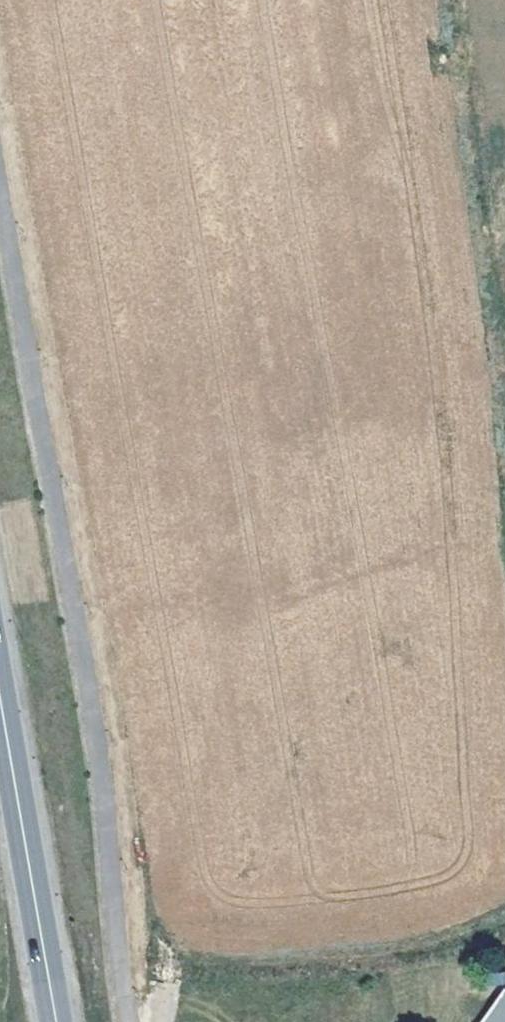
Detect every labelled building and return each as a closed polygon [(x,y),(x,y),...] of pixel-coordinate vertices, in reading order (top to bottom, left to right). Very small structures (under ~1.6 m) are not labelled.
[(482,1021),(504,1021),(504,989),(482,1021)]
